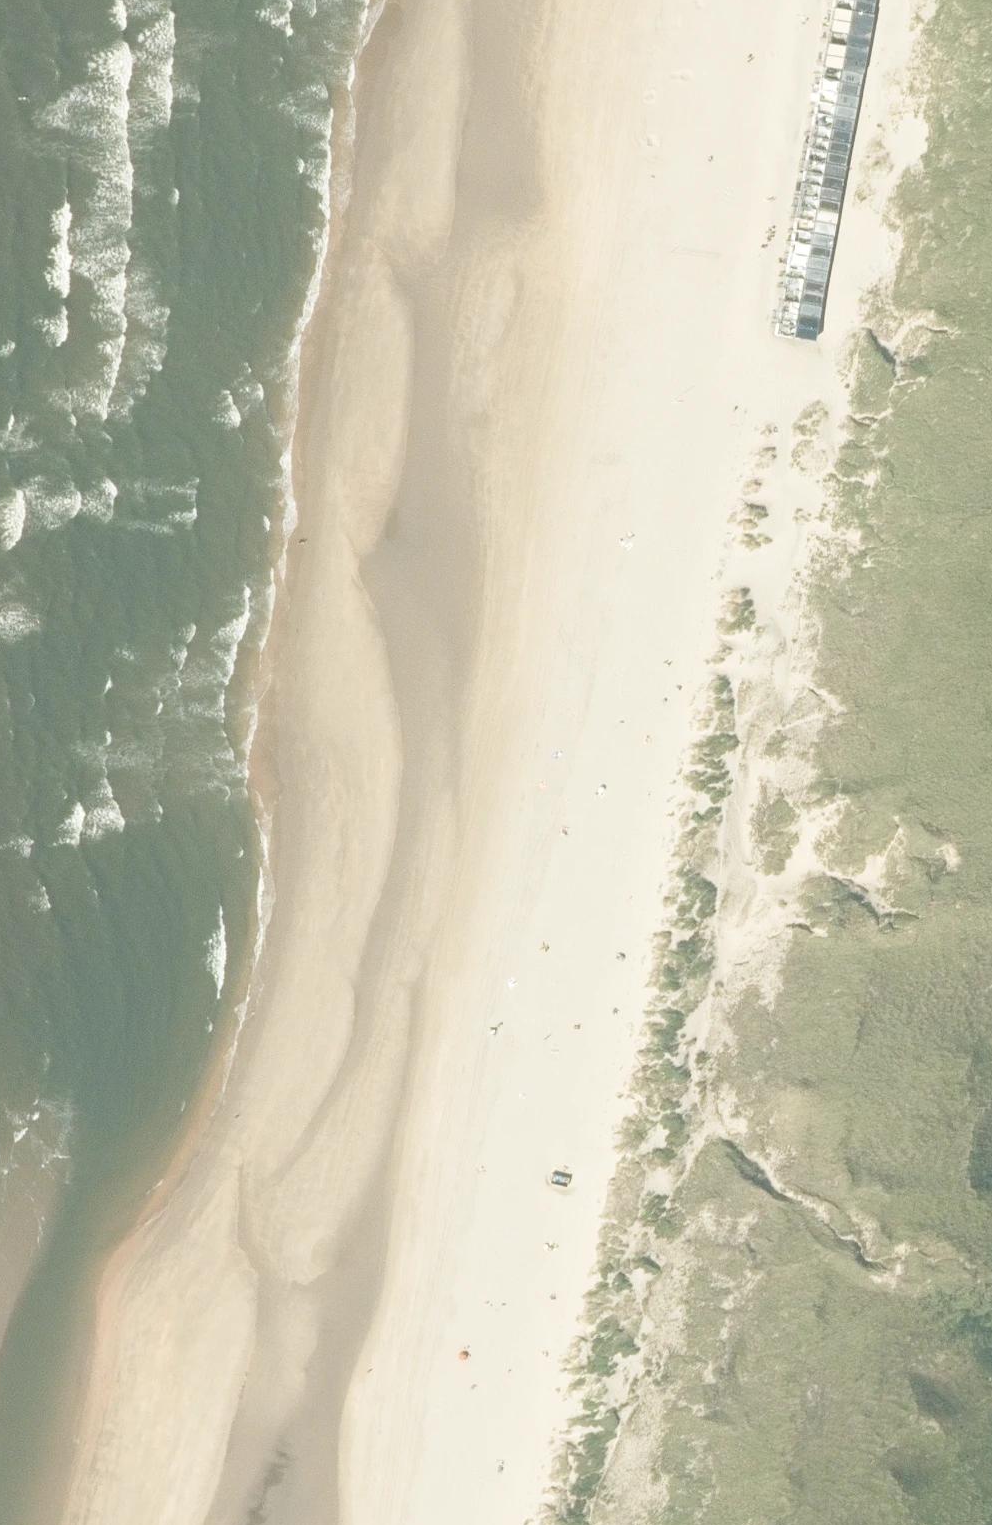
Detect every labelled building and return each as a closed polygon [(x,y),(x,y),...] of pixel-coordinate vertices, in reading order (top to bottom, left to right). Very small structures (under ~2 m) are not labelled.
[(824,36),(835,38),(833,54),(859,58),(869,0),(830,0),(824,36)] [(775,302),(771,330),(807,336),(819,264),(798,260),(791,305),(775,302)]
